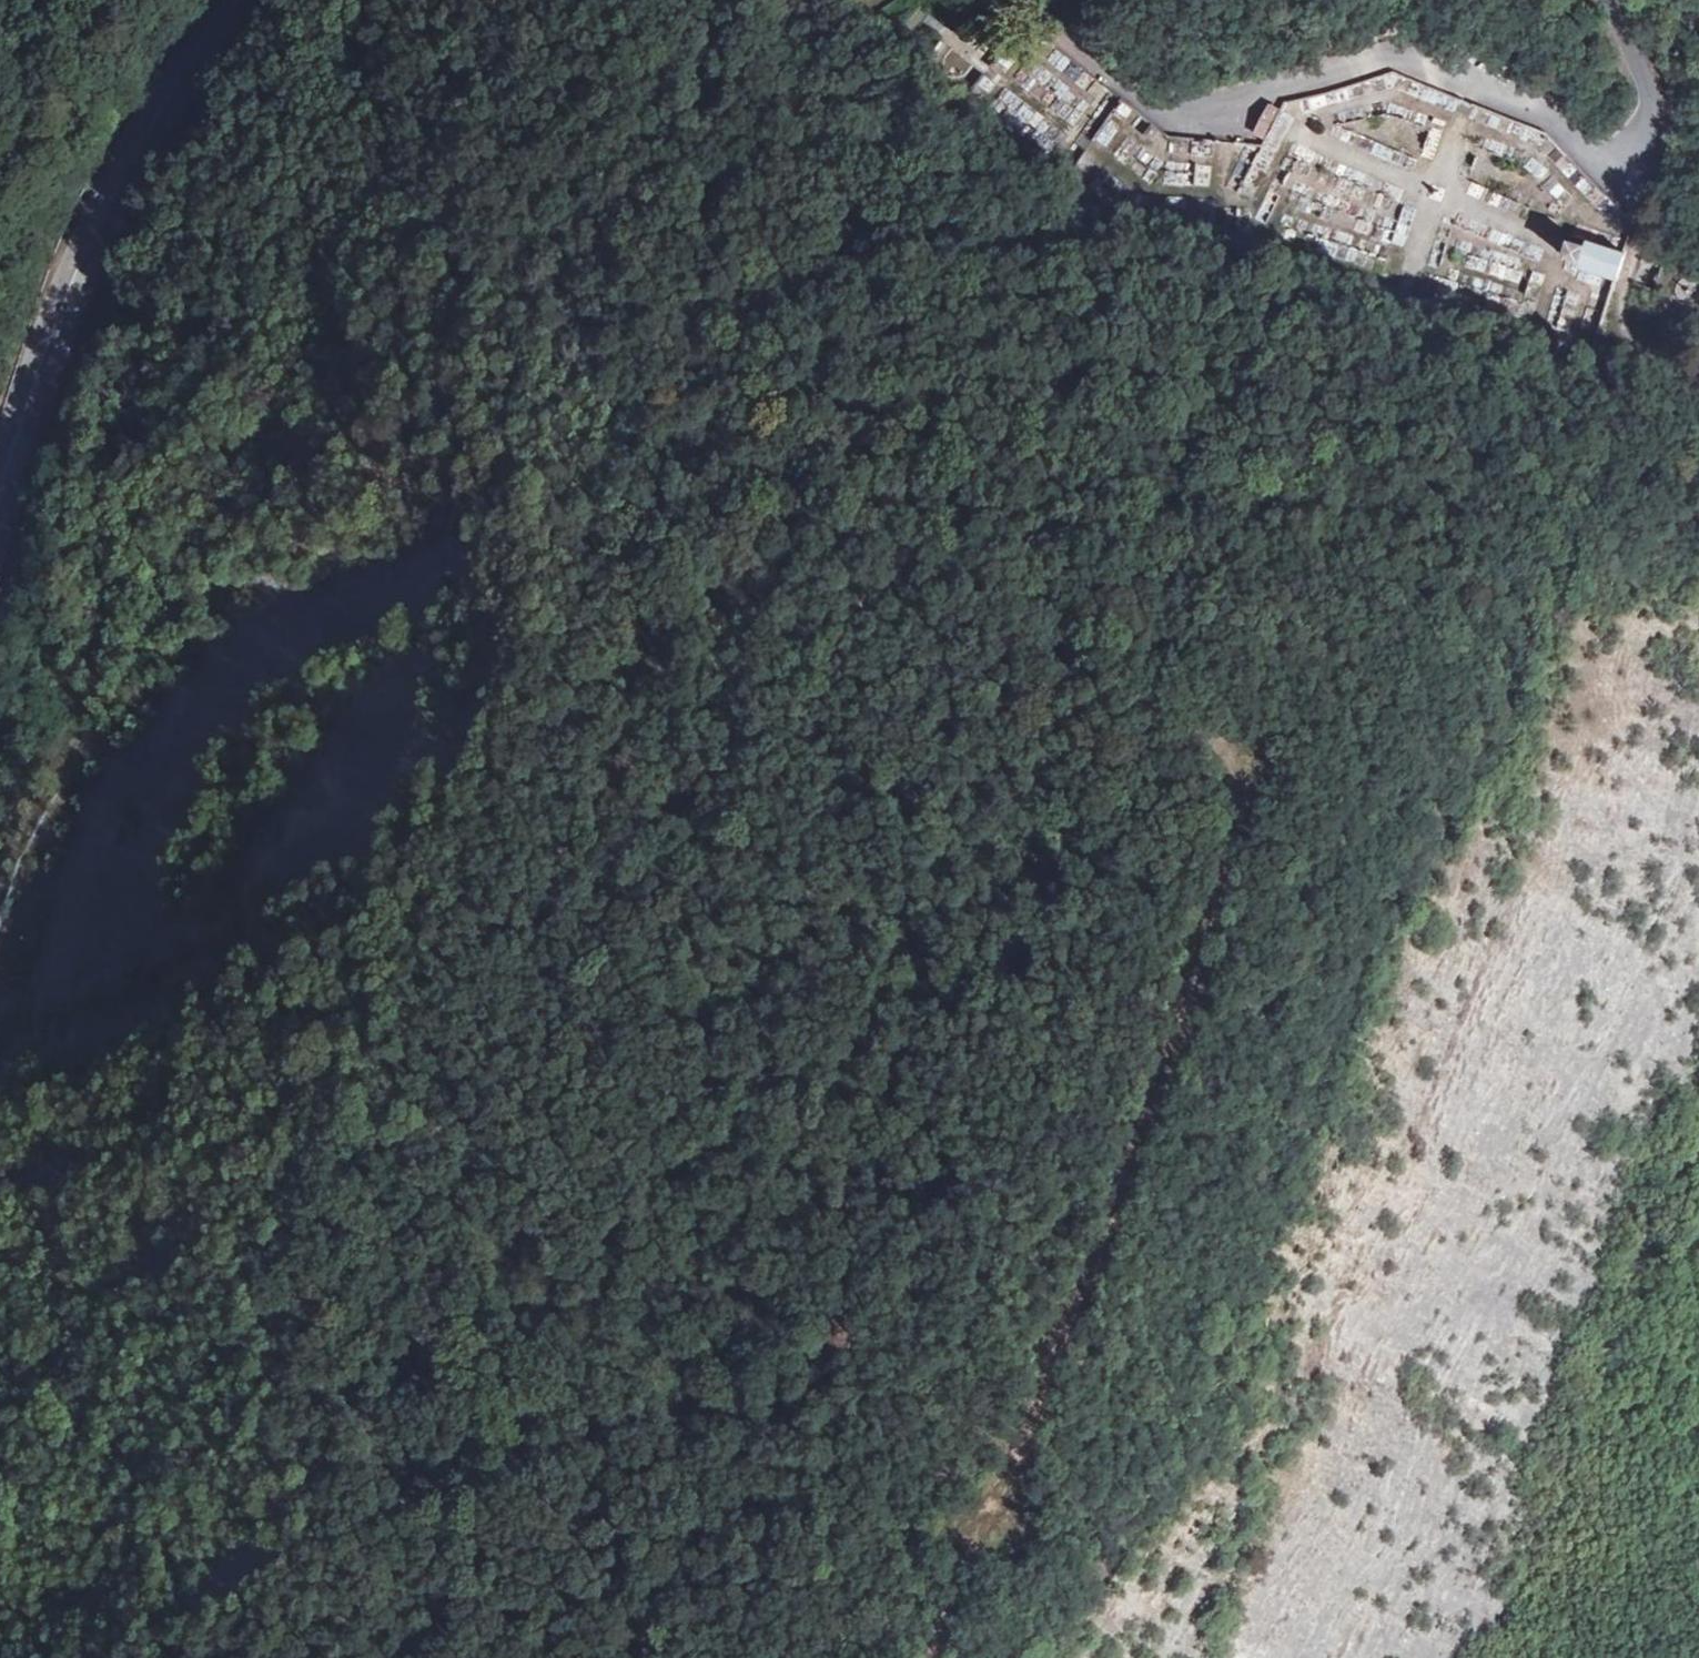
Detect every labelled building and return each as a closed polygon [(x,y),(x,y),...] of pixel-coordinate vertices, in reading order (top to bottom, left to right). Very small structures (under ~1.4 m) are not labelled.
[(1591,266),(1628,277),(1636,250),(1599,240),(1598,245),(1581,240),(1577,254),(1593,259),(1591,266)]
